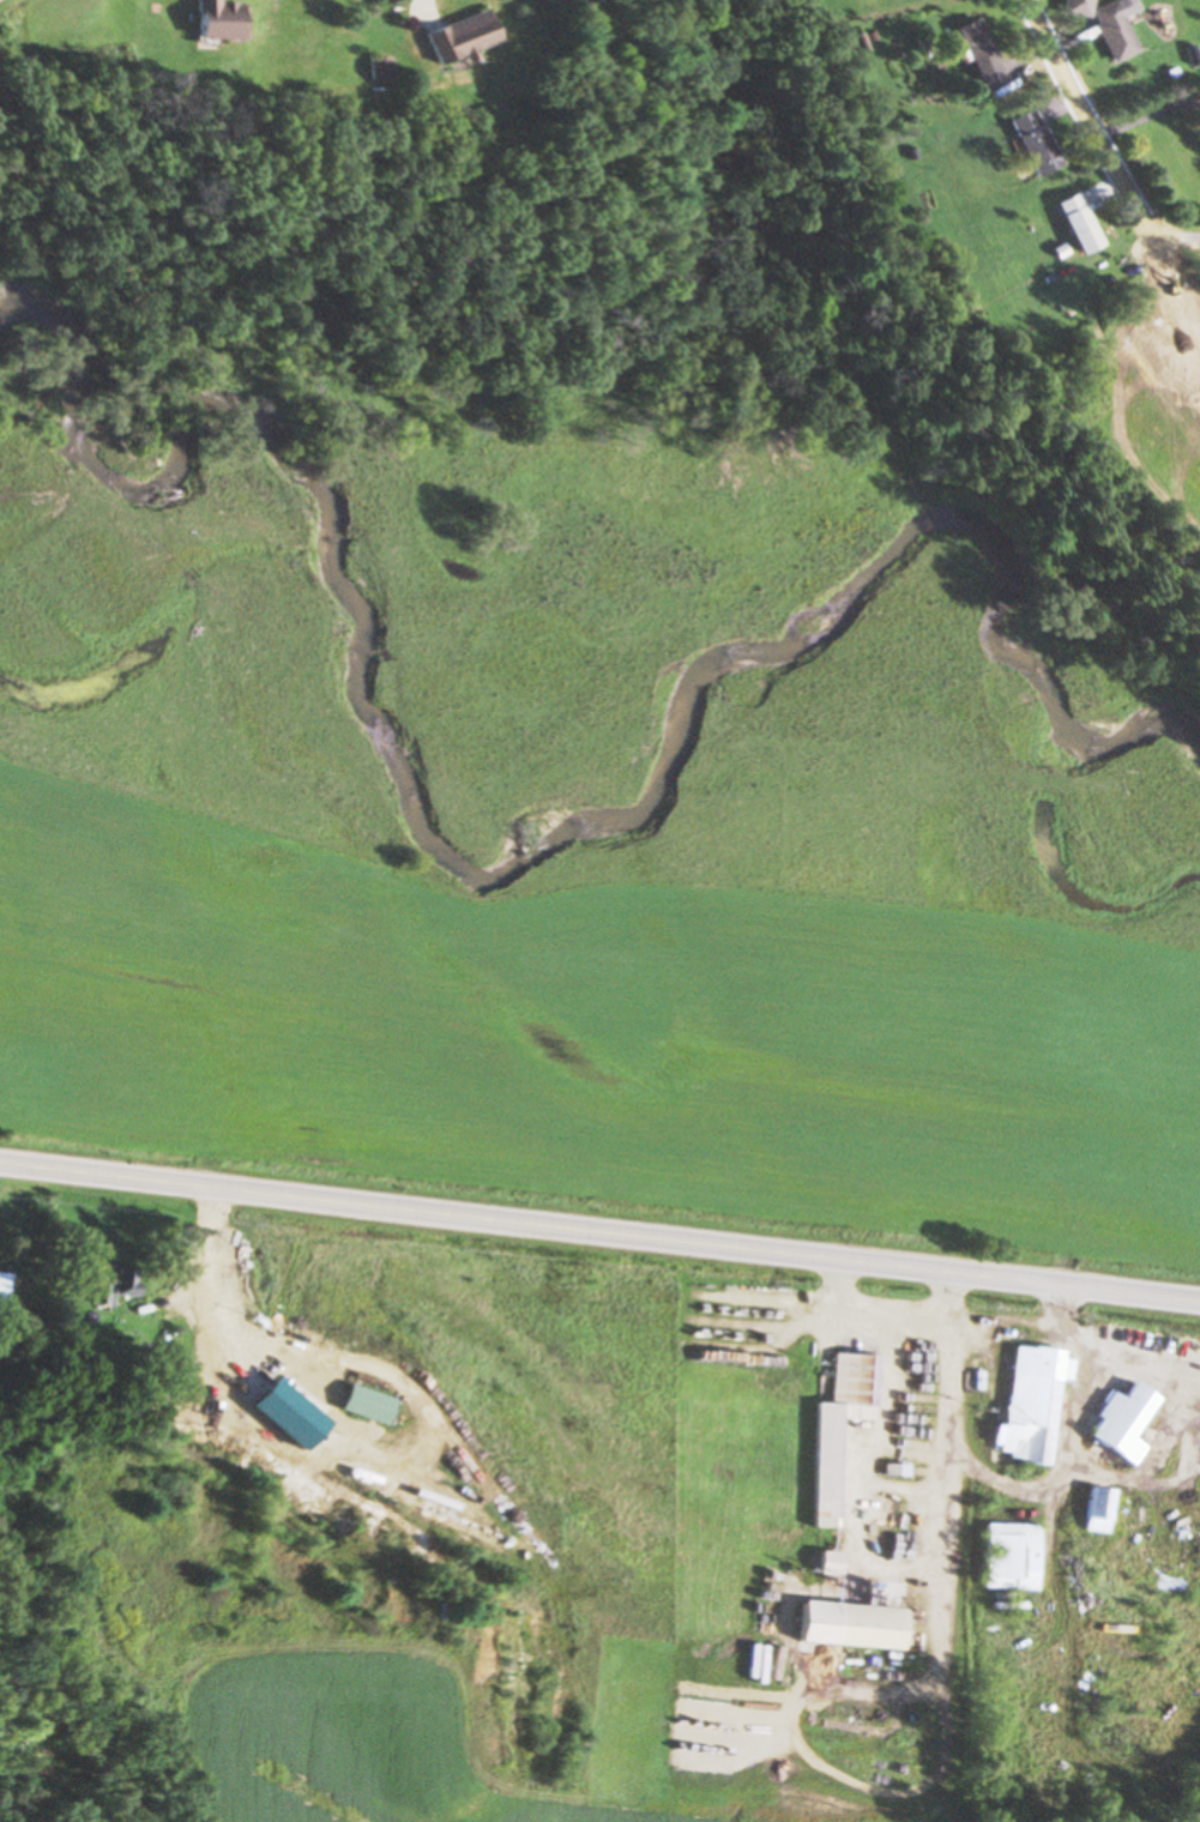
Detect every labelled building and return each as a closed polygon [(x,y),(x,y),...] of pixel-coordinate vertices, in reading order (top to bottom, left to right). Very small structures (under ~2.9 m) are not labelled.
[(186,39),(233,39),(233,4),(209,4),(209,0),(186,0),(186,39)] [(1135,52),(1113,2),(1110,2),(1087,12),(1088,0),(1061,0),(1060,15),(1089,17),(1109,64),(1135,52)] [(491,44),(480,11),(419,32),(430,65),(491,44)] [(978,90),(1003,80),(976,18),(951,28),(978,90)] [(1033,178),(1060,165),(1033,107),(1006,120),(1033,178)] [(1053,202),(1077,255),(1099,245),(1075,192),(1053,202)] [(88,1307),(111,1309),(111,1298),(127,1300),(129,1271),(91,1268),(88,1307)] [(1058,1381),(1067,1382),(1069,1361),(1059,1360),(1059,1352),(1009,1346),(1000,1427),(991,1426),(987,1458),(1049,1465),(1058,1381)] [(813,1404),(810,1518),(834,1519),(837,1421),(870,1422),(872,1357),(829,1356),(827,1405),(813,1404)] [(1115,1457),(1152,1399),(1127,1384),(1117,1400),(1105,1392),(1090,1416),(1096,1420),(1084,1437),(1115,1457)] [(336,1411),(381,1427),(390,1401),(345,1386),(336,1411)] [(1162,1478),(1177,1479),(1181,1423),(1166,1422),(1162,1478)] [(1081,1532),(1104,1534),(1107,1490),(1084,1489),(1081,1532)] [(1075,1512),(1079,1492),(1066,1490),(1062,1509),(1075,1512)] [(1034,1591),(1035,1525),(982,1524),(981,1590),(1034,1591)] [(838,1576),(839,1554),(816,1553),(815,1575),(838,1576)] [(796,1645),(897,1652),(900,1610),(799,1603),(796,1645)]
